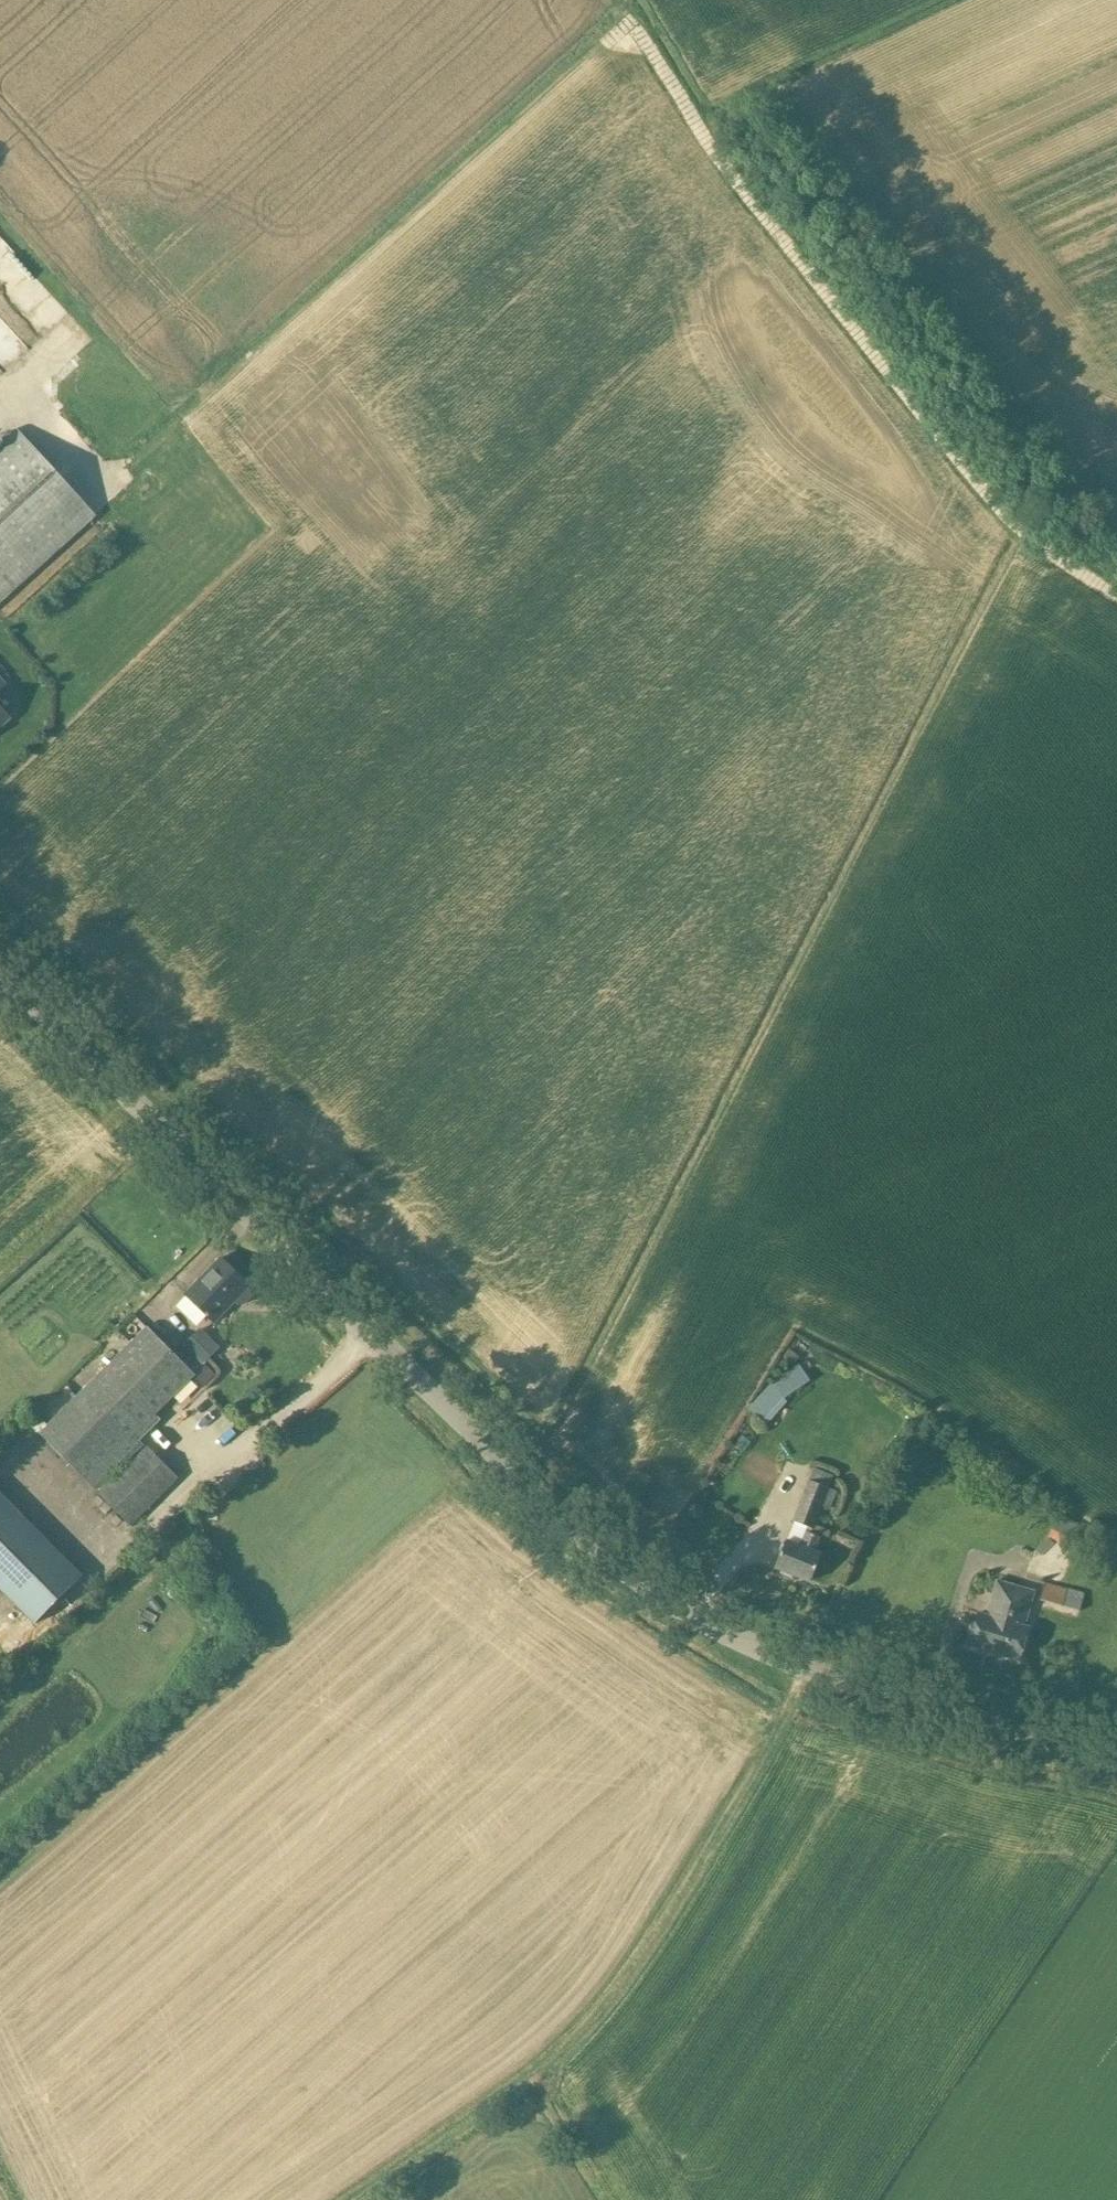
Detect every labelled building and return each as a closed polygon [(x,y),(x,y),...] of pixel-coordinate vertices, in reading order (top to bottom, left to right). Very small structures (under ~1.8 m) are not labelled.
[(97,517),(19,431),(0,448),(0,605),(97,517)] [(10,719),(0,709),(0,728),(10,719)] [(252,1292),(248,1288),(250,1287),(220,1259),(186,1296),(215,1324),(236,1302),(239,1305),(245,1305),(252,1298),(252,1292)] [(28,1422),(40,1434),(97,1491),(99,1489),(102,1492),(99,1495),(131,1528),(179,1480),(148,1447),(109,1485),(106,1482),(143,1446),(140,1441),(161,1421),(156,1416),(195,1376),(148,1327),(48,1425),(37,1414),(28,1422)] [(220,1349),(200,1329),(183,1346),(202,1366),(220,1349)] [(799,1364),(773,1382),(749,1410),(767,1424),(787,1402),(784,1399),(810,1381),(799,1364)] [(795,1522),(812,1529),(814,1530),(823,1507),(830,1510),(838,1492),(828,1488),(833,1475),(814,1468),(809,1480),(808,1480),(791,1521),(795,1522)] [(35,1624),(83,1577),(0,1494),(0,1589),(35,1624)] [(1059,1514),(1047,1537),(1078,1553),(1090,1530),(1059,1514)] [(801,1546),(787,1541),(786,1541),(775,1569),(811,1583),(823,1555),(815,1552),(821,1537),(811,1533),(807,1532),(801,1546)] [(1028,1628),(1025,1627),(1035,1590),(996,1579),(986,1617),(978,1614),(969,1647),(1020,1660),(1028,1628)] [(1044,1581),(1039,1600),(1079,1611),(1085,1593),(1044,1581)]
